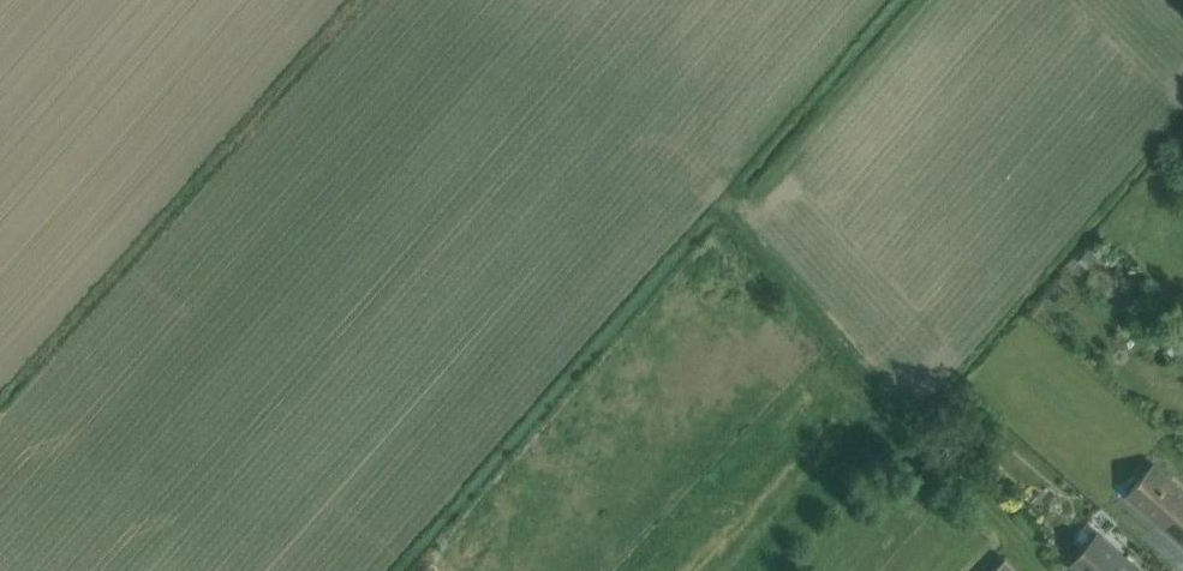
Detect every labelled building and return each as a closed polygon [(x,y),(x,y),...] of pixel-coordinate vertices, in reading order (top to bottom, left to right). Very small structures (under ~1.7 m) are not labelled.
[(1154,459),(1125,491),(1182,544),(1182,486),(1154,459)] [(1068,559),(1079,570),(1149,570),(1106,524),(1068,559)] [(1008,556),(995,570),(1026,570),(1008,556)]
